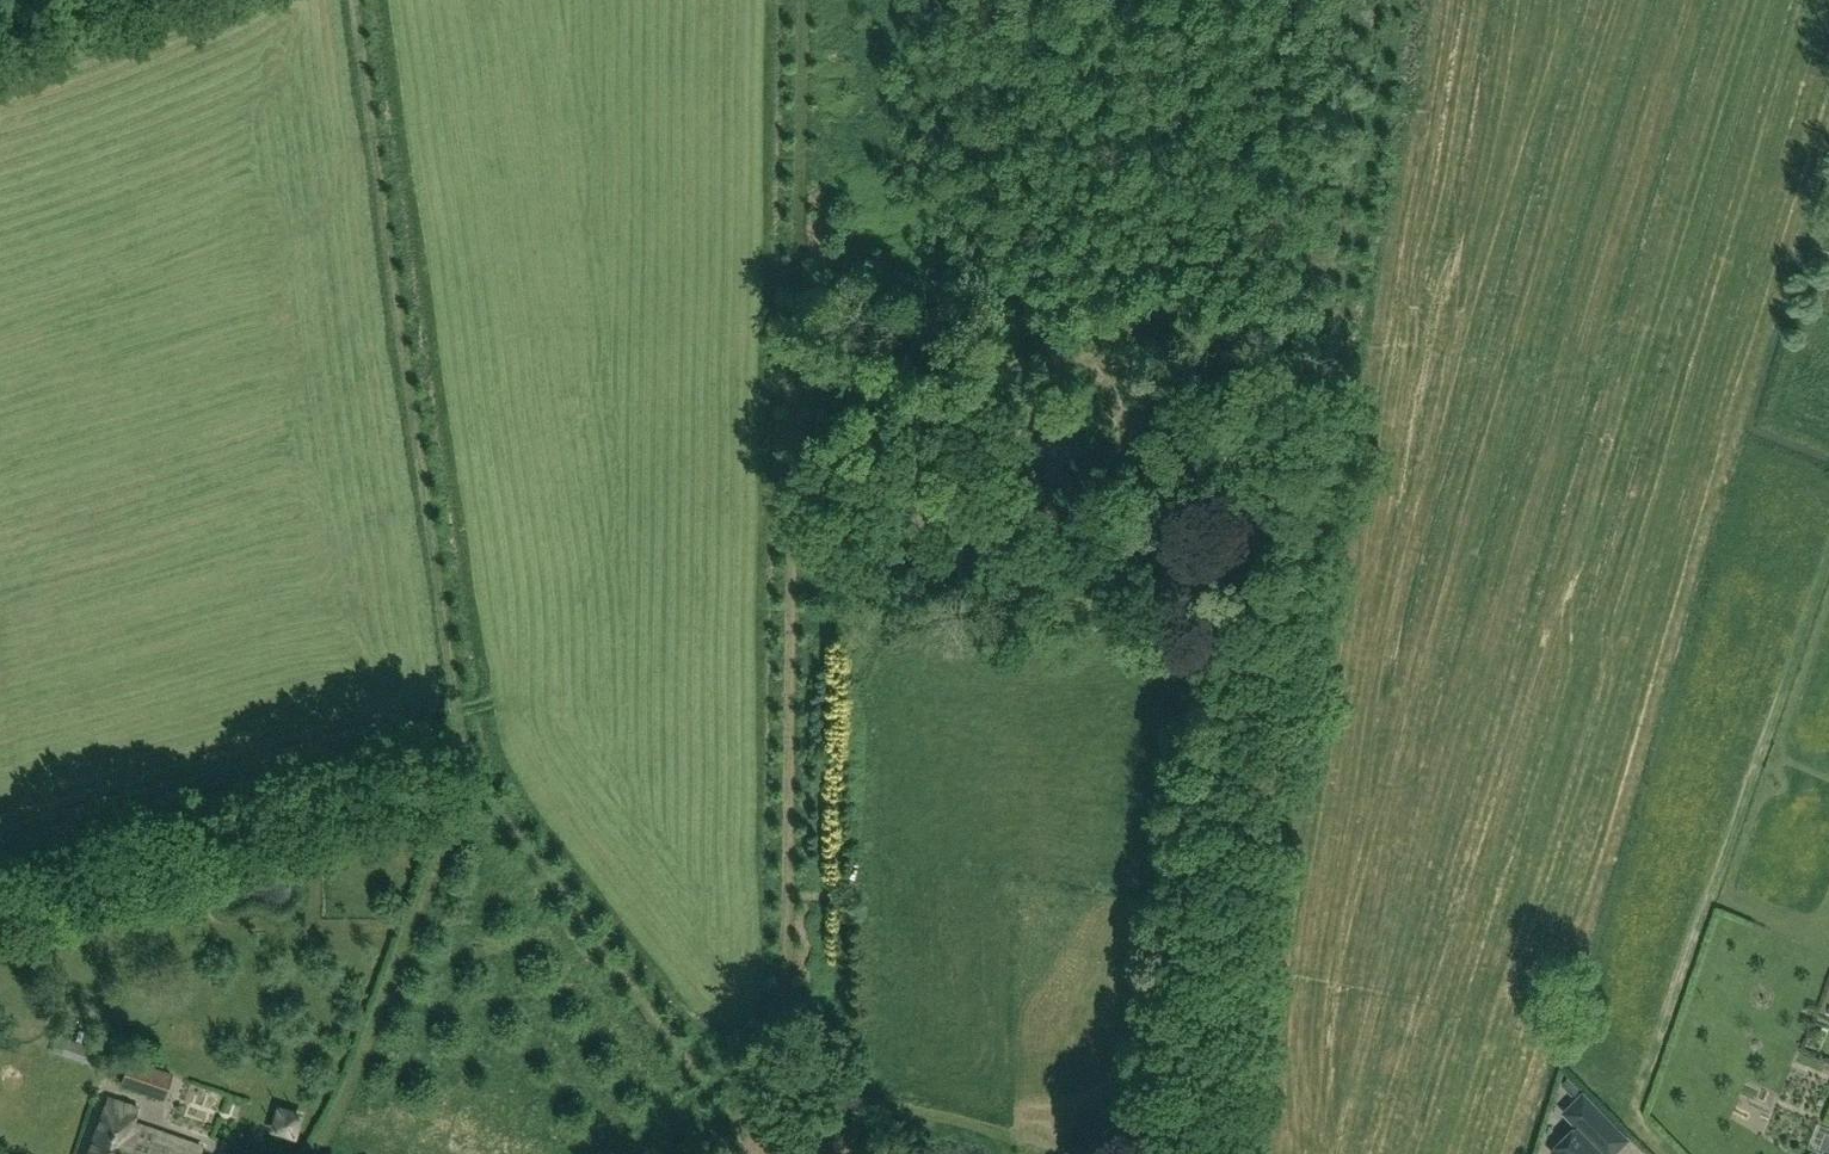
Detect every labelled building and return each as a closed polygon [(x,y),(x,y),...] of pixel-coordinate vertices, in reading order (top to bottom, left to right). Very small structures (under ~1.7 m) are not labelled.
[(76,1041),(71,1058),(100,1067),(106,1051),(76,1041)] [(128,1059),(120,1081),(151,1092),(159,1070),(128,1059)] [(1581,1107),(1597,1092),(1575,1069),(1559,1083),(1581,1107)] [(201,1146),(135,1122),(140,1107),(108,1096),(88,1153),(198,1153),(201,1146)] [(1554,1153),(1605,1153),(1576,1126),(1551,1151),(1554,1153)]
